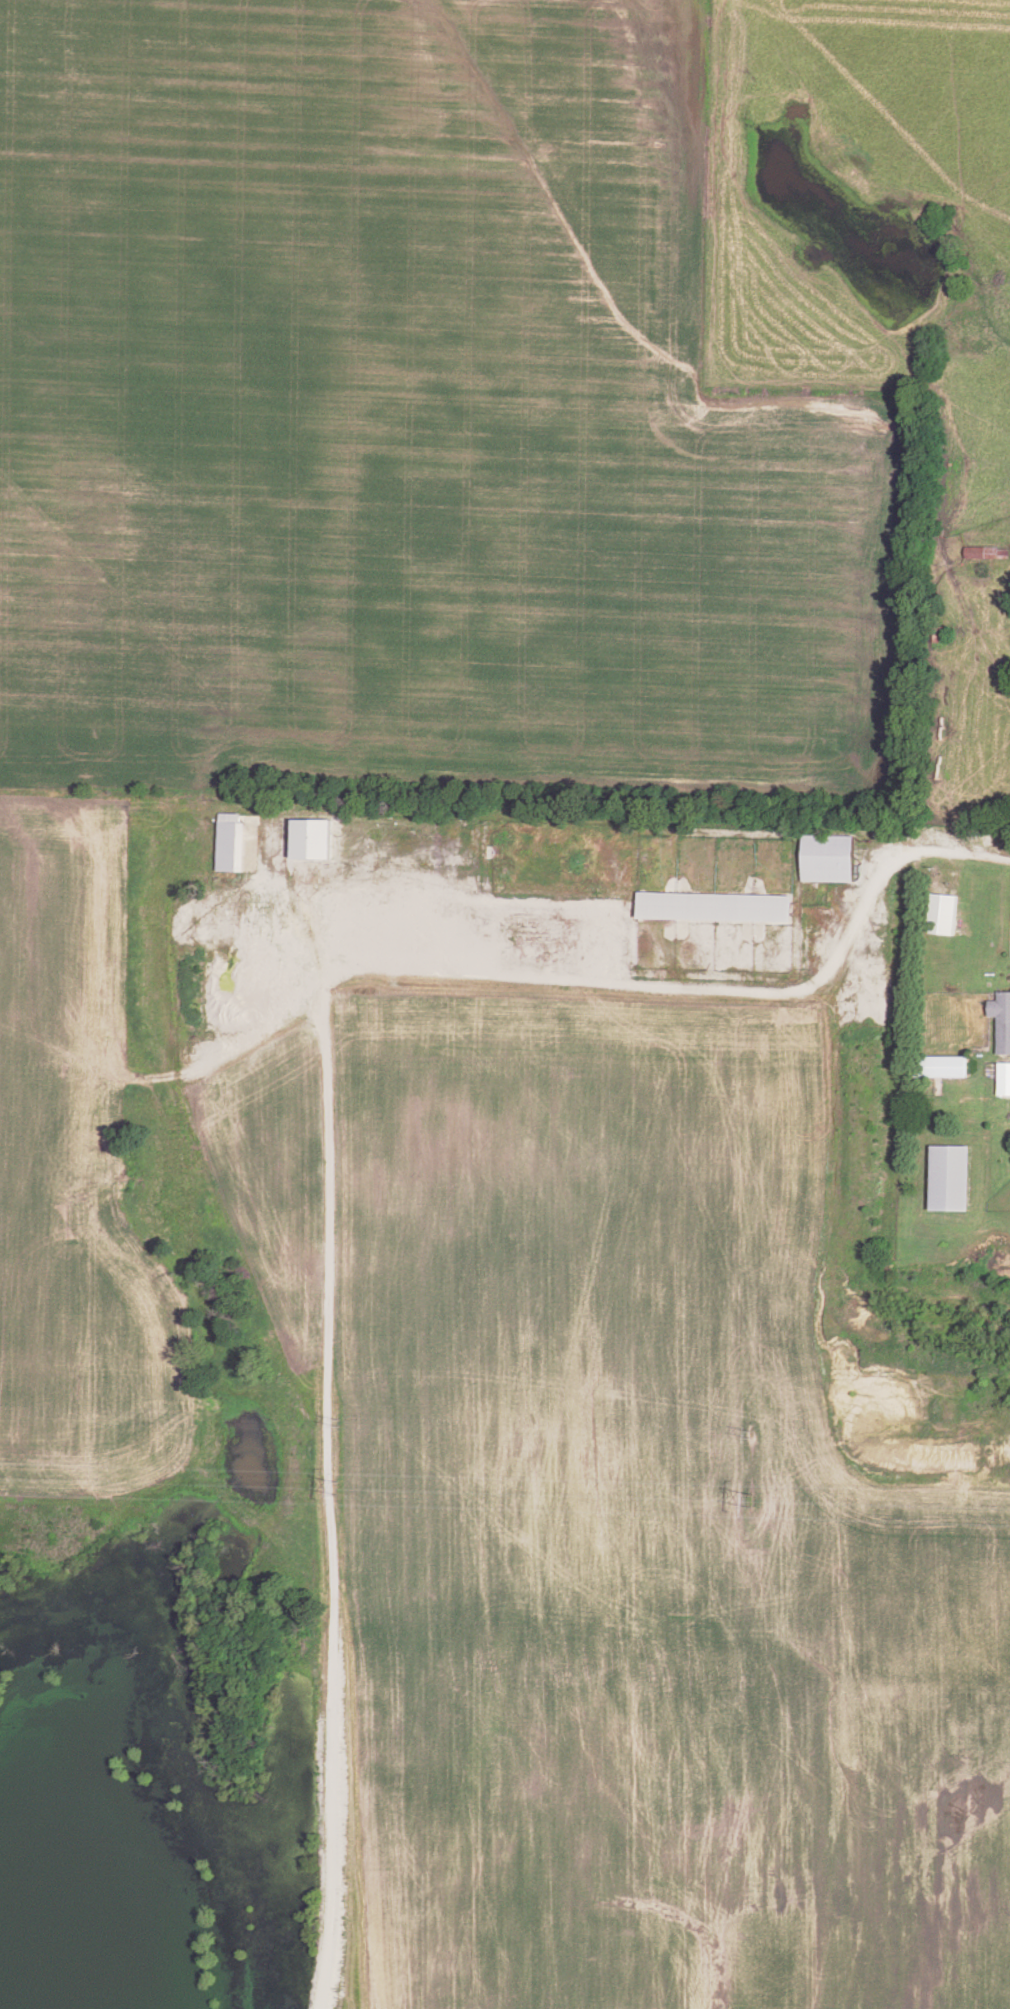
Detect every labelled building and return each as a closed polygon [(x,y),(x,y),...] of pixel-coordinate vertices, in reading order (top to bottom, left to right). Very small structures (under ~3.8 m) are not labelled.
[(243,869),(244,820),(238,820),(238,811),(218,810),(217,868),(243,869)] [(330,817),(291,816),(291,855),(329,856),(330,817)] [(852,879),(853,833),(801,832),(800,878),(852,879)] [(927,930),(953,932),(957,893),(931,890),(927,930)] [(996,1052),(1009,1052),(1009,989),(996,989),(996,998),(988,997),(988,1014),(996,1014),(996,1052)] [(965,1074),(965,1054),(913,1054),(913,1075),(965,1074)] [(1009,1093),(1009,1060),(997,1060),(997,1093),(1009,1093)] [(968,1209),(969,1143),(930,1143),(929,1208),(968,1209)]
